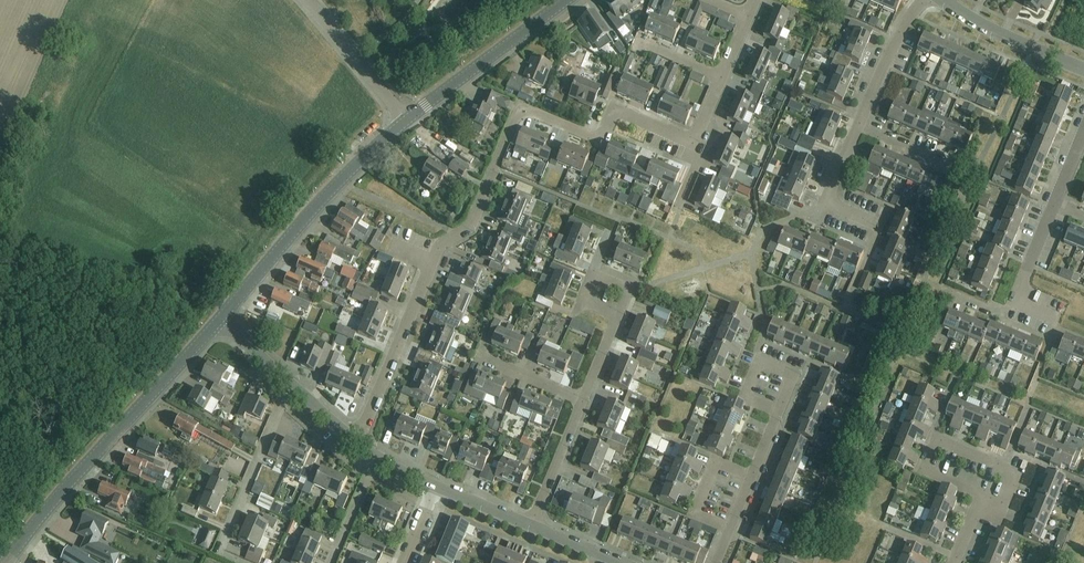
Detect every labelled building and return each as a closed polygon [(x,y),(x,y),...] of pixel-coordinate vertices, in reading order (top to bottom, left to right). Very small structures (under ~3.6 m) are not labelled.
[(606,2),(609,6),(612,11),(610,13),(606,16),(611,23),(617,32),(624,27),(624,26),(618,18),(620,17),(627,12),(641,2),(640,0),(609,0),(606,2)] [(659,0),(651,0),(648,8),(655,11),(659,0)] [(830,0),(828,0),(825,5),(832,8),(834,2),(830,0)] [(883,8),(896,14),(902,0),(887,0),(883,8)] [(1025,5),(1038,13),(1041,8),(1046,11),(1052,0),(1027,0),(1025,5)] [(699,2),(694,13),(689,25),(695,28),(702,12),(716,18),(719,11),(699,2)] [(667,4),(665,10),(668,11),(670,12),(673,7),(667,4)] [(775,10),(769,22),(783,28),(787,20),(794,22),(795,20),(799,11),(788,6),(785,14),(775,10)] [(850,16),(853,10),(846,7),(843,13),(850,16)] [(668,18),(669,16),(670,13),(670,12),(668,11),(665,10),(664,10),(660,20),(651,16),(645,31),(659,37),(668,18)] [(689,25),(694,13),(687,10),(682,22),(689,25)] [(860,13),(853,10),(850,16),(857,19),(860,13)] [(728,23),(731,16),(719,11),(716,17),(728,23)] [(596,44),(600,50),(611,42),(607,36),(609,34),(594,12),(588,17),(588,16),(587,17),(585,19),(578,23),(594,45),(596,44)] [(668,18),(659,37),(673,43),(680,29),(673,26),(676,20),(669,16),(668,18)] [(875,27),(878,20),(872,18),(869,25),(875,27)] [(878,20),(875,27),(881,30),(884,23),(878,20)] [(783,28),(769,22),(763,36),(773,40),(770,48),(781,52),(786,41),(790,31),(783,28)] [(843,41),(866,50),(874,32),(851,22),(848,28),(855,31),(851,39),(845,36),(843,41)] [(728,23),(725,30),(732,32),(735,25),(728,23)] [(709,34),(695,28),(692,34),(685,49),(700,55),(706,40),(709,34)] [(930,56),(937,41),(924,35),(918,50),(930,56)] [(706,40),(700,55),(714,61),(720,46),(706,40)] [(866,50),(843,41),(837,54),(832,52),(830,58),(834,60),(850,66),(852,60),(860,64),(866,50)] [(950,46),(937,41),(930,56),(943,61),(950,46)] [(620,42),(615,46),(621,55),(626,52),(620,42)] [(950,46),(943,61),(956,67),(962,51),(950,46)] [(781,52),(770,48),(767,55),(757,51),(751,65),(765,71),(769,61),(776,64),(781,52)] [(975,57),(962,51),(956,67),(969,72),(975,57)] [(784,55),(782,61),(790,65),(792,59),(784,55)] [(653,56),(649,65),(657,69),(661,60),(653,56)] [(524,79),(526,80),(542,87),(552,65),(533,57),(524,79)] [(626,76),(633,60),(626,57),(620,73),(626,76)] [(988,63),(975,57),(969,72),(981,78),(988,63)] [(850,66),(834,60),(831,66),(838,69),(833,82),(849,89),(855,76),(847,72),(850,66)] [(1001,68),(988,63),(981,78),(988,81),(985,87),(992,90),(994,84),(1001,68)] [(666,77),(660,90),(666,92),(667,93),(678,68),(671,65),(668,72),(666,77)] [(765,71),(751,65),(745,78),(755,82),(752,90),(763,95),(768,83),(761,80),(765,71)] [(666,77),(668,72),(662,69),(654,87),(660,90),(666,77)] [(920,80),(923,73),(918,71),(915,78),(920,80)] [(702,84),(705,78),(692,72),(690,79),(702,84)] [(923,73),(920,80),(926,83),(929,75),(923,73)] [(512,74),(507,88),(513,91),(533,100),(537,93),(523,87),(526,80),(524,79),(512,74)] [(1040,86),(1043,77),(1037,75),(1033,83),(1040,86)] [(849,89),(833,82),(820,76),(817,83),(830,89),(827,95),(820,92),(817,98),(833,105),(835,99),(843,102),(849,89)] [(597,96),(607,100),(615,80),(607,77),(602,89),(600,88),(601,87),(578,78),(570,97),(583,102),(583,103),(592,107),(597,96)] [(632,100),(639,84),(625,78),(618,94),(632,100)] [(945,91),(948,85),(936,80),(933,86),(939,88),(945,91)] [(787,81),(782,91),(788,94),(793,84),(787,81)] [(915,91),(918,85),(913,82),(910,89),(915,91)] [(1063,82),(1061,87),(1068,90),(1070,85),(1063,82)] [(639,84),(632,100),(646,106),(653,90),(639,84)] [(924,87),(918,85),(915,91),(921,94),(924,87)] [(948,85),(945,91),(958,97),(961,91),(948,85)] [(1033,85),(1030,92),(1036,95),(1039,88),(1033,85)] [(1053,102),(1068,108),(1073,95),(1058,89),(1053,102)] [(733,106),(747,112),(754,115),(763,95),(752,90),(748,97),(739,93),(733,106)] [(967,93),(961,91),(958,97),(964,99),(971,102),(973,96),(967,93)] [(500,98),(486,92),(480,106),(475,104),(467,121),(474,124),(472,128),(473,131),(479,134),(482,133),(484,128),(484,129),(492,112),(494,113),(500,98)] [(667,93),(666,92),(664,98),(657,113),(672,120),(678,104),(681,99),(667,93)] [(1036,95),(1030,92),(1024,105),(1031,108),(1036,95)] [(941,103),(944,95),(939,93),(936,100),(941,103)] [(950,98),(944,95),(941,103),(947,105),(950,98)] [(980,99),(973,96),(971,102),(978,105),(980,99)] [(947,105),(945,108),(953,111),(957,101),(950,98),(947,105)] [(775,100),(772,107),(780,110),(783,103),(775,100)] [(791,101),(788,108),(794,111),(797,104),(791,101)] [(1053,102),(1047,114),(1062,121),(1068,108),(1053,102)] [(678,104),(672,120),(686,126),(690,116),(692,110),(678,104)] [(900,126),(907,110),(894,104),(887,120),(900,126)] [(961,111),(966,113),(969,106),(964,104),(961,111)] [(692,110),(690,116),(696,119),(701,107),(695,105),(692,110)] [(815,125),(836,134),(842,121),(834,118),(837,112),(822,105),(820,111),(821,112),(815,125)] [(733,106),(728,120),(737,124),(734,131),(738,133),(745,136),(748,130),(750,125),(743,122),(747,112),(733,106)] [(975,109),(969,106),(966,113),(972,116),(975,109)] [(907,110),(900,126),(913,131),(920,115),(907,110)] [(1019,118),(1025,120),(1028,113),(1022,111),(1019,118)] [(1062,121),(1047,114),(1042,127),(1057,133),(1062,121)] [(920,115),(913,131),(926,137),(932,121),(920,115)] [(1025,120),(1019,118),(1014,130),(1020,133),(1025,120)] [(946,126),(932,121),(926,137),(939,142),(946,126)] [(776,134),(783,137),(788,126),(781,123),(776,134)] [(367,142),(376,131),(367,125),(358,136),(367,142)] [(809,138),(801,135),(799,141),(814,147),(817,141),(830,147),(836,134),(815,125),(809,138)] [(946,126),(939,142),(952,148),(958,132),(946,126)] [(1057,133),(1042,127),(1037,140),(1052,146),(1057,133)] [(535,151),(541,154),(540,157),(547,161),(553,148),(546,145),(548,138),(524,128),(516,146),(513,154),(523,158),(527,150),(534,153),(535,151)] [(797,144),(799,141),(801,135),(802,134),(794,130),(789,140),(790,141),(796,143),(797,144)] [(958,132),(952,148),(965,154),(972,138),(958,132)] [(454,133),(451,139),(458,142),(461,136),(454,133)] [(726,136),(720,150),(734,156),(738,147),(745,150),(750,138),(749,138),(745,136),(738,133),(735,140),(726,136)] [(1012,136),(1009,143),(1015,145),(1018,138),(1012,136)] [(781,138),(778,145),(794,152),(796,147),(797,145),(781,138)] [(1037,140),(1032,153),(1047,159),(1052,146),(1037,140)] [(799,141),(797,144),(797,145),(796,147),(811,154),(814,147),(799,141)] [(1015,145),(1009,143),(1006,149),(1012,152),(1015,145)] [(606,156),(599,153),(594,165),(605,170),(606,167),(616,171),(625,149),(612,144),(606,156)] [(569,168),(577,150),(564,145),(562,151),(556,149),(550,163),(556,165),(557,163),(569,168)] [(794,152),(793,153),(795,154),(800,156),(794,169),(811,176),(816,163),(809,160),(811,154),(796,147),(794,152)] [(635,165),(639,155),(625,149),(616,171),(637,180),(642,168),(635,165)] [(875,149),(868,166),(865,173),(878,179),(881,171),(888,155),(875,149)] [(577,150),(569,168),(582,173),(580,176),(586,178),(592,164),(587,162),(589,156),(577,150)] [(734,156),(720,150),(714,163),(723,167),(720,175),(731,180),(736,169),(730,166),(734,156)] [(1047,159),(1032,153),(1026,165),(1041,172),(1047,159)] [(881,171),(883,172),(881,177),(890,181),(892,176),(894,177),(901,160),(888,155),(881,171)] [(775,169),(778,162),(772,159),(769,166),(775,169)] [(901,160),(894,177),(907,182),(914,166),(901,160)] [(422,185),(433,192),(439,184),(440,184),(448,172),(431,161),(423,173),(428,176),(422,185)] [(1001,161),(998,168),(1004,171),(1007,164),(1001,161)] [(454,162),(449,170),(462,178),(467,171),(454,162)] [(540,162),(537,168),(543,171),(546,165),(540,162)] [(649,171),(642,168),(637,180),(650,186),(650,185),(658,188),(660,182),(666,167),(653,162),(649,171)] [(1026,165),(1021,178),(1036,184),(1041,172),(1026,165)] [(927,171),(914,166),(907,182),(920,188),(927,171)] [(680,173),(666,167),(660,182),(668,185),(662,200),(673,204),(681,185),(676,182),(680,173)] [(794,169),(789,167),(787,172),(788,172),(785,179),(783,178),(782,179),(805,189),(811,176),(794,169)] [(1004,171),(998,168),(995,175),(1002,177),(1004,171)] [(940,177),(927,171),(920,188),(933,193),(940,177)] [(731,180),(720,175),(717,182),(707,178),(701,192),(724,202),(728,192),(726,191),(731,180)] [(953,182),(940,177),(933,193),(946,199),(953,182)] [(1036,184),(1021,178),(1016,191),(1031,197),(1036,184)] [(589,179),(585,187),(591,189),(594,181),(589,179)] [(805,189),(782,179),(774,198),(789,204),(792,199),(799,202),(805,189)] [(564,185),(562,191),(568,193),(571,188),(564,185)] [(738,192),(752,197),(754,189),(741,185),(738,192)] [(767,189),(762,186),(758,195),(764,197),(767,189)] [(870,196),(874,189),(868,187),(865,194),(870,196)] [(874,189),(870,196),(876,199),(879,191),(874,189)] [(503,208),(522,215),(527,204),(530,205),(533,198),(519,193),(513,190),(511,196),(508,195),(503,208)] [(606,196),(613,199),(616,193),(609,190),(606,196)] [(724,202),(701,192),(695,205),(705,209),(701,217),(713,222),(719,209),(720,210),(724,202)] [(632,193),(627,203),(636,206),(640,197),(632,193)] [(984,194),(981,200),(989,203),(991,197),(984,194)] [(641,209),(651,211),(653,199),(644,197),(641,209)] [(1008,211),(1024,217),(1030,204),(1014,197),(1008,211)] [(897,207),(900,200),(895,198),(892,205),(897,207)] [(900,200),(897,207),(902,210),(905,202),(900,200)] [(989,203),(981,200),(979,205),(987,208),(989,203)] [(377,242),(381,244),(386,236),(366,225),(360,222),(365,215),(348,204),(344,210),(343,210),(338,219),(357,231),(361,233),(370,239),(377,242)] [(517,236),(524,238),(525,239),(528,232),(524,230),(529,218),(522,215),(503,208),(497,220),(507,224),(504,230),(517,236)] [(922,218),(925,211),(920,208),(917,216),(922,218)] [(745,221),(748,214),(742,211),(739,218),(745,221)] [(925,211),(922,218),(928,220),(931,213),(925,211)] [(1008,211),(1002,224),(1018,230),(1024,217),(1008,211)] [(899,212),(893,225),(909,232),(915,219),(899,212)] [(570,240),(585,246),(591,233),(590,233),(593,227),(571,218),(568,225),(575,227),(570,240)] [(357,231),(338,219),(332,229),(347,238),(350,234),(377,251),(381,244),(377,242),(370,239),(361,233),(357,231)] [(973,220),(971,226),(978,229),(980,223),(973,220)] [(1018,230),(1002,224),(997,236),(1013,243),(1018,230)] [(909,232),(893,225),(888,238),(891,240),(892,239),(904,244),(909,232)] [(978,229),(971,226),(968,231),(976,234),(978,229)] [(1083,235),(1083,233),(1071,228),(1065,243),(1078,248),(1083,235)] [(789,256),(798,235),(785,229),(783,235),(776,232),(767,251),(775,254),(776,251),(789,256)] [(492,232),(487,245),(507,253),(512,241),(521,245),(524,238),(517,236),(504,230),(502,236),(492,232)] [(927,239),(933,242),(935,236),(929,234),(927,239)] [(328,235),(323,244),(353,257),(358,259),(361,253),(341,244),(341,243),(328,235)] [(798,235),(789,256),(802,262),(806,253),(805,252),(810,240),(798,235)] [(559,236),(554,249),(558,251),(555,257),(570,263),(575,265),(577,259),(580,260),(585,246),(570,240),(559,236)] [(812,236),(810,240),(805,252),(806,253),(818,258),(825,241),(812,236)] [(997,236),(992,249),(1004,254),(1004,255),(1008,256),(1013,243),(997,236)] [(628,267),(634,251),(621,246),(624,239),(618,237),(611,252),(617,254),(614,262),(628,267)] [(530,249),(536,251),(539,241),(533,239),(530,249)] [(634,251),(628,267),(641,273),(643,268),(651,271),(652,271),(659,253),(658,253),(663,241),(659,239),(657,244),(653,243),(650,250),(647,257),(634,251)] [(891,240),(886,251),(903,259),(907,260),(910,253),(913,255),(915,249),(912,248),(908,246),(904,244),(892,239),(891,240)] [(933,242),(927,239),(924,246),(930,248),(933,242)] [(825,241),(818,258),(830,263),(832,259),(837,247),(825,241)] [(832,259),(830,263),(829,268),(841,273),(843,267),(851,248),(839,243),(837,247),(832,259)] [(318,255),(314,264),(330,270),(333,262),(331,261),(334,255),(341,259),(346,262),(350,263),(353,257),(323,244),(318,255)] [(507,253),(487,245),(482,258),(491,262),(489,268),(502,273),(505,266),(502,265),(507,253)] [(962,246),(960,251),(967,254),(969,249),(962,246)] [(992,249),(988,247),(982,260),(999,267),(1004,255),(1004,254),(992,249)] [(864,254),(851,248),(843,267),(844,271),(852,275),(855,273),(857,270),(864,254)] [(886,251),(881,264),(898,271),(901,273),(907,260),(903,259),(886,251)] [(967,254),(960,251),(958,257),(965,260),(967,254)] [(391,266),(394,259),(380,253),(377,260),(391,266)] [(335,272),(330,270),(314,264),(302,258),(298,270),(312,276),(311,279),(321,284),(324,276),(332,280),(335,272)] [(916,264),(922,267),(925,261),(919,259),(916,264)] [(977,273),(993,280),(999,267),(982,260),(979,267),(970,263),(967,269),(977,273)] [(448,281),(473,291),(481,272),(461,264),(456,277),(451,274),(448,281)] [(542,276),(540,282),(566,293),(572,280),(569,279),(572,272),(552,264),(549,271),(556,274),(553,280),(542,276)] [(881,264),(876,276),(892,283),(895,277),(899,279),(901,273),(898,271),(881,264)] [(922,267),(916,264),(914,271),(919,273),(922,267)] [(344,265),(340,274),(353,280),(356,271),(344,265)] [(387,281),(403,287),(409,273),(393,267),(387,281)] [(1065,278),(1068,271),(1062,269),(1060,276),(1065,278)] [(794,278),(797,272),(791,270),(788,275),(794,278)] [(1074,274),(1068,271),(1065,278),(1071,281),(1074,274)] [(797,272),(794,278),(792,283),(792,284),(797,286),(802,274),(797,272)] [(956,280),(958,275),(951,272),(949,277),(956,280)] [(993,280),(977,273),(971,286),(983,291),(988,293),(993,280)] [(316,295),(320,287),(289,274),(284,285),(299,292),(302,286),(309,289),(308,291),(316,295)] [(864,274),(858,290),(867,294),(873,278),(864,274)] [(788,275),(786,281),(792,283),(794,278),(788,275)] [(355,282),(346,278),(342,287),(351,290),(355,282)] [(817,295),(821,283),(822,282),(814,279),(809,292),(817,295)] [(403,287),(387,281),(381,295),(397,302),(403,287)] [(473,291),(448,281),(445,288),(451,290),(446,302),(452,304),(465,310),(473,291)] [(566,293),(540,282),(550,287),(545,300),(538,297),(536,303),(550,309),(553,303),(561,306),(566,293)] [(821,283),(817,295),(822,297),(827,286),(821,283)] [(355,291),(371,298),(377,300),(380,293),(359,284),(355,291)] [(276,290),(272,300),(284,306),(283,309),(297,315),(300,307),(308,310),(310,304),(299,299),(276,290)] [(371,298),(355,291),(352,298),(368,305),(371,298)] [(492,291),(489,297),(497,301),(500,295),(492,291)] [(301,293),(299,299),(310,304),(313,298),(301,293)] [(796,305),(799,298),(794,296),(791,303),(796,305)] [(339,298),(336,304),(344,308),(346,302),(339,298)] [(799,298),(796,305),(802,307),(804,300),(799,298)] [(432,318),(456,328),(458,329),(465,310),(452,304),(446,302),(441,314),(435,312),(432,318)] [(726,318),(750,328),(752,323),(744,319),(747,311),(731,304),(726,318)] [(370,306),(365,320),(382,327),(388,313),(370,306)] [(632,330),(651,338),(656,325),(665,328),(671,313),(657,307),(653,315),(655,316),(652,323),(638,317),(632,330)] [(821,316),(824,309),(819,307),(816,313),(821,316)] [(824,309),(821,316),(826,318),(829,311),(824,309)] [(957,334),(963,317),(950,312),(943,328),(950,331),(947,337),(954,340),(957,334)] [(268,313),(266,318),(276,322),(279,317),(268,313)] [(465,323),(473,326),(477,318),(468,314),(465,323)] [(722,316),(717,328),(721,330),(736,337),(739,330),(748,334),(750,328),(726,318),(722,316)] [(847,327),(850,319),(844,317),(841,324),(847,327)] [(963,317),(957,334),(969,339),(976,323),(963,317)] [(456,328),(432,318),(429,325),(435,328),(430,340),(457,351),(459,344),(453,341),(455,335),(453,334),(456,328)] [(573,318),(570,327),(581,331),(584,323),(573,318)] [(855,321),(850,319),(847,327),(852,329),(855,321)] [(382,327),(365,320),(359,334),(376,341),(382,327)] [(505,351),(511,335),(514,328),(508,326),(505,333),(498,330),(501,323),(495,320),(489,335),(494,338),(491,345),(505,351)] [(779,345),(787,326),(774,321),(767,336),(775,339),(774,342),(779,345)] [(306,322),(303,328),(309,331),(312,325),(306,322)] [(989,328),(976,323),(969,339),(982,344),(984,340),(989,328)] [(991,324),(989,328),(984,340),(997,345),(1003,329),(991,324)] [(356,333),(344,328),(338,325),(335,332),(341,335),(354,340),(356,333)] [(548,329),(542,326),(539,336),(544,338),(548,329)] [(787,326),(779,345),(785,347),(786,344),(794,347),(800,332),(787,326)] [(1016,335),(1003,329),(997,345),(1010,351),(1016,335)] [(651,338),(632,330),(627,343),(641,349),(638,356),(654,363),(655,363),(658,356),(651,353),(657,340),(651,338)] [(721,330),(715,343),(740,353),(742,348),(733,344),(736,337),(721,330)] [(800,332),(794,347),(801,350),(800,353),(805,355),(813,337),(800,332)] [(524,340),(511,335),(505,351),(518,356),(521,349),(527,352),(534,336),(527,334),(524,340)] [(338,335),(335,343),(345,347),(348,339),(338,335)] [(1029,340),(1016,335),(1010,351),(1022,356),(1029,340)] [(1049,356),(1049,357),(1050,357),(1056,359),(1068,365),(1071,358),(1078,341),(1065,336),(1063,342),(1062,342),(1059,341),(1057,340),(1056,339),(1056,340),(1054,344),(1053,348),(1049,356)] [(825,342),(813,337),(805,355),(813,358),(814,355),(819,357),(825,342)] [(420,349),(417,356),(439,366),(442,359),(445,361),(450,348),(456,351),(457,351),(430,340),(425,352),(420,349)] [(551,370),(558,354),(560,349),(547,343),(547,342),(541,340),(535,355),(540,357),(537,365),(551,370)] [(1042,346),(1029,340),(1022,356),(1036,362),(1042,346)] [(1071,358),(1083,363),(1083,344),(1078,341),(1071,358)] [(838,347),(825,342),(819,357),(826,360),(825,364),(830,366),(838,347)] [(308,348),(301,366),(314,372),(315,369),(319,362),(325,364),(331,352),(332,349),(330,348),(320,343),(316,352),(308,348)] [(740,353),(715,343),(710,356),(726,362),(729,355),(738,359),(740,353)] [(938,355),(941,348),(932,344),(928,351),(938,355)] [(851,353),(838,347),(830,366),(835,368),(837,365),(845,368),(851,353)] [(339,356),(331,352),(325,364),(334,368),(339,356)] [(558,354),(551,370),(564,375),(567,368),(573,371),(577,372),(584,357),(580,355),(573,353),(571,360),(558,354)] [(959,364),(962,356),(957,354),(954,361),(959,364)] [(439,366),(417,356),(414,364),(419,366),(414,377),(434,385),(442,367),(439,366)] [(621,358),(616,371),(634,378),(639,366),(651,371),(655,363),(654,363),(638,356),(635,364),(621,358)] [(726,362),(710,356),(705,368),(729,379),(731,373),(723,369),(726,362)] [(962,356),(959,364),(964,366),(967,358),(962,356)] [(1026,373),(1027,363),(1020,362),(1019,372),(1026,373)] [(210,363),(202,378),(215,384),(212,390),(225,397),(228,398),(231,400),(234,394),(226,390),(228,385),(226,384),(231,375),(232,373),(228,370),(227,372),(210,363)] [(457,367),(454,372),(465,376),(470,365),(465,363),(463,369),(457,367)] [(985,374),(988,367),(983,365),(980,372),(985,374)] [(347,376),(340,392),(355,398),(360,384),(367,387),(374,370),(367,367),(361,382),(347,376)] [(859,376),(862,369),(857,367),(854,374),(859,376)] [(993,369),(988,367),(985,374),(990,377),(993,369)] [(729,379),(705,368),(699,382),(715,388),(718,380),(727,384),(729,379)] [(340,392),(347,376),(333,370),(326,386),(340,392)] [(823,377),(820,384),(835,391),(841,377),(823,370),(820,375),(823,377)] [(616,371),(610,384),(628,392),(628,391),(634,378),(616,371)] [(1053,381),(1056,374),(1050,371),(1047,379),(1053,381)] [(483,402),(493,379),(480,374),(480,375),(473,372),(470,379),(464,394),(470,397),(483,402)] [(1010,385),(1014,378),(1008,375),(1005,383),(1010,385)] [(434,385),(414,377),(409,389),(404,387),(401,395),(409,398),(414,400),(424,404),(427,397),(429,398),(434,385)] [(1014,378),(1010,385),(1016,387),(1019,380),(1014,378)] [(506,385),(493,379),(483,402),(503,410),(509,395),(503,392),(506,385)] [(1073,390),(1076,382),(1071,380),(1068,387),(1073,390)] [(1081,385),(1076,382),(1073,390),(1078,392),(1081,385)] [(861,386),(853,383),(851,388),(859,391),(861,386)] [(835,391),(820,384),(817,392),(814,390),(812,395),(830,403),(835,391)] [(914,400),(939,410),(941,405),(932,401),(935,393),(920,387),(914,400)] [(196,389),(189,403),(204,411),(212,415),(219,402),(222,403),(225,397),(212,390),(209,395),(196,389)] [(628,392),(625,399),(638,404),(641,397),(628,391),(628,392)] [(516,398),(510,413),(516,416),(516,415),(519,409),(532,414),(539,398),(526,392),(523,401),(516,398)] [(401,395),(398,403),(405,406),(409,398),(401,395)] [(830,403),(812,395),(809,401),(812,402),(809,410),(824,416),(830,403)] [(261,421),(268,405),(253,398),(252,399),(247,396),(238,416),(245,419),(247,415),(261,421)] [(939,410),(914,400),(904,396),(902,401),(912,405),(909,413),(924,419),(928,411),(937,415),(939,410)] [(1001,408),(1005,398),(999,396),(995,405),(1001,408)] [(225,397),(222,403),(224,405),(228,407),(231,400),(228,398),(225,397)] [(641,397),(638,404),(644,407),(648,399),(641,397)] [(972,397),(970,402),(980,407),(983,402),(972,397)] [(532,414),(529,421),(543,426),(549,429),(553,419),(557,420),(559,415),(549,411),(552,403),(539,398),(532,414)] [(638,404),(625,399),(622,406),(608,400),(603,413),(621,421),(626,408),(635,412),(638,404)] [(724,412),(742,419),(745,414),(742,413),(745,405),(730,399),(724,412)] [(955,429),(966,406),(952,400),(946,415),(954,418),(950,427),(955,429)] [(706,404),(699,401),(696,407),(704,410),(706,404)] [(845,403),(842,409),(850,412),(852,406),(845,403)] [(966,406),(955,429),(961,432),(964,423),(972,426),(978,411),(966,406)] [(850,412),(842,409),(840,414),(848,417),(850,412)] [(742,419),(724,412),(719,410),(713,422),(719,424),(734,431),(737,424),(740,425),(742,419)] [(824,416),(809,410),(806,417),(803,415),(801,421),(819,429),(824,416)] [(406,442),(414,422),(402,417),(403,414),(397,411),(391,424),(398,427),(394,437),(406,442)] [(978,411),(972,426),(979,429),(975,438),(981,440),(991,416),(978,411)] [(603,413),(597,426),(604,429),(601,437),(608,440),(626,447),(627,447),(630,439),(625,437),(621,436),(616,434),(621,421),(603,413)] [(924,419),(909,413),(904,425),(928,435),(931,429),(922,426),(924,419)] [(1044,423),(1047,416),(1042,413),(1039,421),(1044,423)] [(232,452),(235,446),(182,416),(175,429),(184,435),(182,438),(190,443),(196,432),(232,452)] [(1003,421),(991,416),(981,440),(986,442),(990,433),(997,436),(1003,421)] [(1047,416),(1044,423),(1049,426),(1053,418),(1047,416)] [(497,433),(500,424),(490,420),(487,429),(497,433)] [(690,421),(688,426),(696,430),(698,425),(690,421)] [(819,429),(801,421),(798,426),(801,427),(798,435),(813,441),(819,429)] [(1003,421),(997,436),(1004,439),(1001,448),(1007,451),(1017,427),(1003,421)] [(414,422),(406,442),(419,447),(423,438),(429,440),(434,427),(427,424),(426,427),(414,422)] [(888,425),(882,423),(879,429),(885,431),(888,425)] [(719,424),(713,437),(732,445),(734,440),(731,439),(734,431),(719,424)] [(1069,433),(1072,426),(1067,424),(1064,431),(1069,433)] [(928,435),(904,425),(898,438),(914,445),(917,437),(926,441),(928,435)] [(1078,428),(1072,426),(1069,433),(1074,436),(1078,428)] [(441,430),(434,427),(429,440),(436,443),(432,453),(444,458),(443,461),(450,463),(454,453),(459,441),(440,433),(441,430)] [(832,434),(839,437),(842,432),(834,429),(832,434)] [(245,432),(242,440),(256,446),(259,438),(245,432)] [(1030,456),(1038,438),(1024,433),(1018,448),(1026,451),(1025,454),(1030,456)] [(663,443),(667,445),(664,450),(667,451),(670,445),(669,445),(670,442),(656,434),(650,445),(659,450),(663,443)] [(839,437),(832,434),(830,439),(837,442),(839,437)] [(877,435),(874,441),(880,443),(882,437),(877,435)] [(291,463),(299,444),(287,439),(286,440),(276,436),(268,455),(277,459),(278,457),(291,463)] [(732,445),(713,437),(709,436),(707,441),(706,441),(703,448),(723,457),(726,449),(730,450),(732,445)] [(787,451),(803,457),(809,444),(792,437),(787,451)] [(505,438),(502,444),(509,447),(511,441),(505,438)] [(522,438),(520,444),(531,448),(533,442),(522,438)] [(898,438),(893,450),(918,461),(920,456),(911,452),(914,445),(898,438)] [(1050,443),(1038,438),(1030,456),(1035,459),(1037,455),(1044,458),(1050,443)] [(173,459),(175,452),(145,440),(144,443),(142,442),(138,451),(140,452),(137,460),(154,467),(157,459),(155,458),(157,452),(173,459)] [(591,441),(586,454),(604,462),(610,464),(616,451),(623,455),(626,447),(608,440),(605,447),(591,441)] [(454,453),(450,463),(448,466),(455,469),(457,464),(469,469),(477,448),(465,443),(460,455),(454,453)] [(1063,449),(1050,443),(1044,458),(1051,461),(1050,465),(1055,467),(1063,449)] [(291,463),(286,473),(299,479),(300,477),(307,481),(313,467),(319,455),(311,452),(312,450),(299,444),(291,463)] [(677,460),(701,470),(703,464),(694,461),(697,453),(676,444),(670,458),(677,460)] [(1063,449),(1055,467),(1061,469),(1062,466),(1070,469),(1072,464),(1075,466),(1079,456),(1081,451),(1065,444),(1063,449)] [(524,446),(521,453),(527,456),(530,448),(524,446)] [(477,448),(469,469),(481,474),(479,479),(486,482),(491,468),(485,466),(490,454),(477,448)] [(653,450),(647,448),(642,460),(648,462),(653,450)] [(918,461),(893,450),(888,464),(903,470),(907,462),(916,466),(918,461)] [(803,457),(787,451),(782,463),(798,470),(803,457)] [(193,452),(190,456),(207,465),(209,460),(193,452)] [(491,468),(486,482),(493,485),(495,479),(507,484),(515,464),(517,459),(505,453),(502,459),(500,464),(497,471),(491,468)] [(604,462),(586,454),(580,468),(594,474),(591,481),(598,484),(609,488),(612,481),(599,475),(604,462)] [(826,467),(832,469),(838,456),(832,454),(826,467)] [(128,456),(124,467),(131,470),(130,473),(134,475),(133,476),(157,487),(162,489),(166,479),(165,478),(167,472),(164,471),(154,467),(137,460),(128,456)] [(677,460),(671,473),(687,479),(690,472),(699,475),(701,470),(677,460)] [(782,463),(776,476),(793,483),(798,470),(782,463)] [(206,494),(222,500),(228,486),(226,485),(230,475),(217,469),(202,464),(200,470),(214,476),(212,480),(209,478),(207,478),(205,479),(204,482),(203,485),(205,487),(208,489),(206,494)] [(515,464),(507,484),(519,489),(517,494),(523,497),(529,483),(523,481),(528,469),(515,464)] [(313,467),(307,481),(303,491),(310,494),(314,486),(327,492),(335,473),(322,467),(321,471),(313,467)] [(832,469),(826,467),(823,473),(829,475),(832,469)] [(900,484),(907,487),(913,474),(905,471),(900,484)] [(1045,485),(1060,491),(1066,478),(1047,471),(1045,476),(1048,478),(1045,485)] [(348,479),(335,473),(327,492),(340,498),(336,506),(343,509),(349,497),(342,494),(348,479)] [(687,479),(671,473),(666,485),(691,495),(693,490),(684,486),(687,479)] [(793,483),(776,476),(771,489),(788,496),(793,483)] [(595,491),(598,484),(591,481),(582,477),(579,484),(595,491)] [(104,484),(99,496),(110,500),(106,509),(121,516),(125,507),(126,507),(131,495),(104,484)] [(691,495),(666,485),(662,496),(661,498),(676,505),(679,497),(688,501),(691,495)] [(819,485),(816,492),(822,494),(824,487),(819,485)] [(1060,491),(1045,485),(1042,493),(1039,491),(1036,497),(1055,504),(1060,491)] [(942,486),(936,499),(955,506),(957,501),(954,500),(957,492),(942,486)] [(771,489),(766,502),(782,508),(788,496),(771,489)] [(822,494),(816,492),(813,499),(819,501),(822,494)] [(629,493),(624,510),(633,513),(639,496),(629,493)] [(222,500),(206,494),(200,508),(216,515),(222,500)] [(262,494),(257,506),(269,511),(275,499),(262,494)] [(592,503),(587,501),(579,519),(592,524),(593,523),(600,526),(611,500),(603,497),(596,494),(592,503)] [(579,519),(587,501),(574,496),(571,503),(565,501),(561,510),(567,512),(567,514),(579,519)] [(895,497),(892,504),(899,507),(902,500),(895,497)] [(1055,504),(1036,497),(1034,502),(1037,503),(1034,510),(1050,517),(1055,504)] [(379,528),(389,505),(376,499),(369,517),(375,520),(373,525),(379,528)] [(644,508),(646,501),(640,499),(638,506),(644,508)] [(936,499),(931,512),(946,518),(949,511),(952,512),(955,506),(936,499)] [(652,504),(646,501),(644,508),(650,511),(652,504)] [(766,502),(761,514),(777,521),(782,508),(766,502)] [(272,511),(280,515),(283,508),(275,504),(272,511)] [(890,509),(897,512),(899,507),(892,504),(890,509)] [(402,510),(389,505),(379,528),(392,534),(402,510)] [(1072,505),(1070,511),(1077,514),(1080,508),(1072,505)] [(196,519),(199,512),(184,506),(181,513),(196,519)] [(669,519),(672,512),(665,509),(662,516),(669,519)] [(897,512),(890,509),(887,515),(894,517),(897,512)] [(926,510),(921,522),(926,524),(944,532),(946,527),(943,526),(946,518),(931,512),(926,510)] [(1028,516),(1026,522),(1044,529),(1050,517),(1034,510),(1031,518),(1028,516)] [(808,511),(805,518),(811,520),(814,513),(808,511)] [(1077,514),(1070,511),(1068,516),(1075,519),(1077,514)] [(120,555),(98,544),(109,523),(87,512),(87,514),(85,514),(82,519),(83,521),(80,527),(81,527),(77,535),(86,539),(81,550),(106,562),(116,562),(120,555)] [(679,515),(672,512),(669,519),(676,522),(679,515)] [(777,521),(761,514),(755,527),(772,534),(778,536),(783,523),(777,521)] [(249,517),(244,529),(264,538),(269,526),(275,528),(278,521),(264,515),(261,522),(249,517)] [(916,532),(920,518),(913,517),(910,530),(916,532)] [(631,540),(637,524),(624,518),(617,535),(631,540)] [(811,520),(805,518),(802,524),(808,527),(811,520)] [(452,519),(447,533),(464,540),(469,526),(452,519)] [(694,530),(697,523),(691,520),(688,527),(694,530)] [(291,521),(286,533),(291,535),(296,523),(291,521)] [(1044,529),(1026,522),(1024,527),(1027,528),(1024,536),(1039,543),(1044,529)] [(703,525),(697,523),(694,530),(700,532),(703,525)] [(327,524),(324,531),(333,535),(336,528),(327,524)] [(650,529),(637,524),(631,540),(643,545),(650,529)] [(944,532),(926,524),(920,537),(936,544),(939,536),(942,537),(944,532)] [(772,534),(755,527),(750,540),(767,547),(770,539),(778,543),(780,537),(778,536),(772,534)] [(203,538),(199,547),(208,551),(212,541),(216,533),(206,529),(203,538)] [(239,542),(250,547),(245,560),(252,562),(260,562),(264,552),(269,540),(264,538),(244,529),(239,542)] [(663,535),(650,529),(643,545),(656,551),(663,535)] [(302,539),(297,552),(315,560),(320,547),(318,546),(321,537),(306,530),(305,532),(302,539)] [(991,536),(989,542),(1008,550),(1014,552),(1020,539),(998,530),(994,538),(991,536)] [(447,533),(442,546),(458,552),(464,540),(447,533)] [(675,540),(663,535),(656,551),(669,556),(675,540)] [(371,548),(374,541),(362,536),(359,543),(371,548)] [(794,543),(800,545),(803,538),(797,536),(794,543)] [(675,540),(669,556),(681,561),(688,545),(675,540)] [(387,546),(374,541),(371,548),(384,553),(387,546)] [(1058,541),(1054,550),(1060,553),(1064,544),(1058,541)] [(986,547),(990,549),(987,556),(1002,562),(1004,562),(1010,562),(1014,552),(1008,550),(989,542),(986,547)] [(485,549),(493,552),(495,546),(488,543),(485,549)] [(516,546),(509,543),(506,552),(499,549),(493,562),(509,562),(516,546)] [(800,545),(794,543),(789,556),(795,558),(800,545)] [(902,557),(916,562),(928,562),(919,558),(923,550),(907,544),(902,557)] [(688,545),(681,561),(685,562),(704,562),(709,552),(701,549),(701,551),(688,545)] [(442,546),(436,559),(446,562),(454,562),(458,552),(442,546)] [(509,562),(525,562),(526,561),(519,558),(523,549),(516,546),(509,562)] [(759,556),(762,549),(756,547),(753,554),(759,556)] [(88,560),(89,558),(90,557),(76,549),(75,551),(74,552),(72,551),(68,549),(61,562),(63,562),(93,562),(88,560)] [(493,552),(485,549),(483,554),(491,557),(493,552)] [(762,549),(759,556),(757,560),(763,562),(768,552),(762,549)] [(297,552),(292,562),(314,562),(315,560),(297,552)] [(352,552),(349,560),(357,562),(378,562),(352,552)] [(1031,553),(1029,558),(1036,561),(1038,556),(1031,553)]
